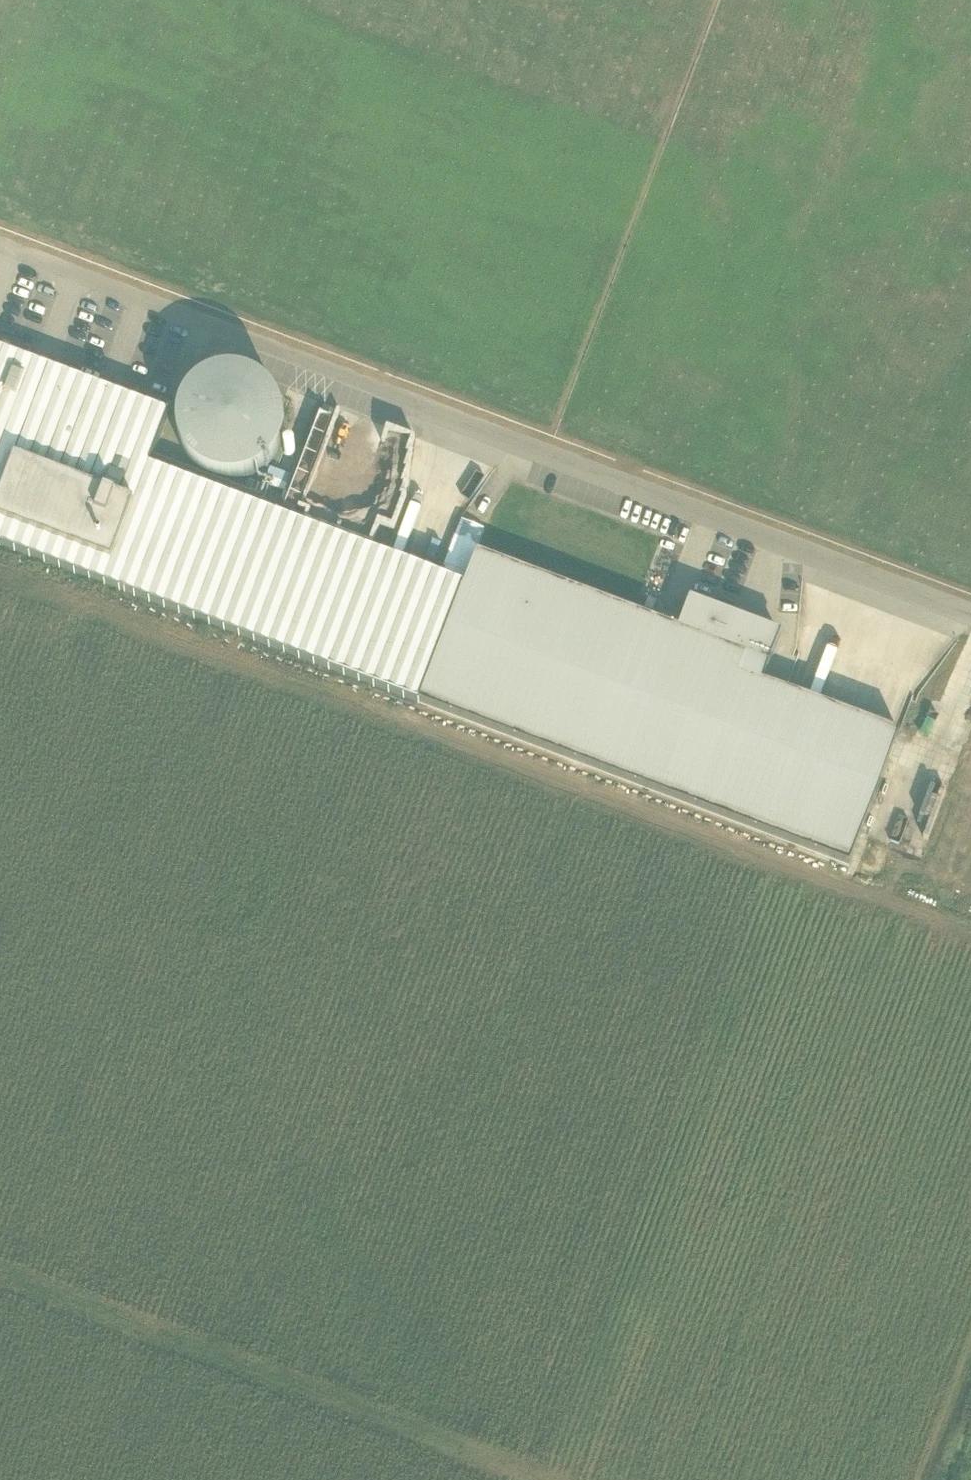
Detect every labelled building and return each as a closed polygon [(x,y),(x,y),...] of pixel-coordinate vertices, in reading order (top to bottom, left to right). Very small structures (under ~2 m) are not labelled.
[(850,866),(900,734),(763,682),(782,633),(690,599),(679,629),(478,552),(465,585),(150,466),(170,414),(0,349),(0,543),(850,866)] [(209,401),(197,401),(193,411),(193,431),(207,465),(234,476),(267,476),(283,469),(299,429),(299,413),(285,381),(255,369),(236,369),(223,374),(223,378),(229,392),(254,403),(215,403),(209,401)] [(411,470),(423,437),(380,422),(371,445),(407,458),(399,480),(407,483),(412,470),(411,470)]
